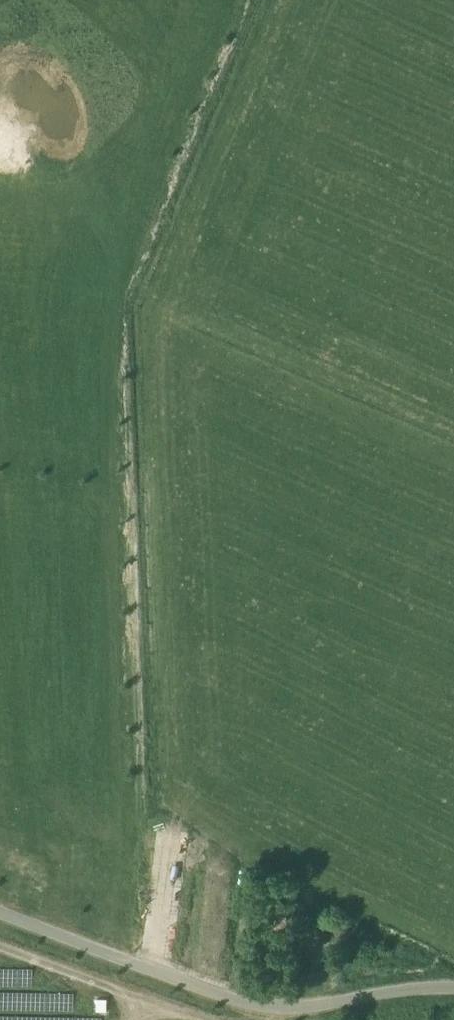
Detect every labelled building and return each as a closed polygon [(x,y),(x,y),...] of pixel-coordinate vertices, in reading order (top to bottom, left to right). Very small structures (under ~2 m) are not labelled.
[(28,909),(32,898),(13,892),(10,903),(28,909)]
